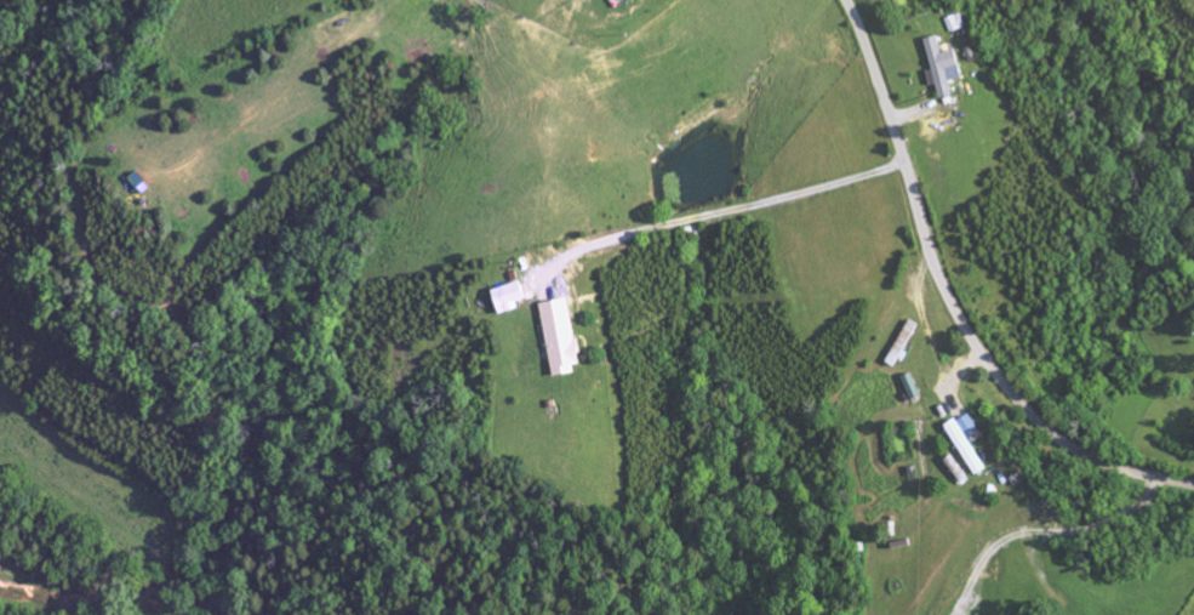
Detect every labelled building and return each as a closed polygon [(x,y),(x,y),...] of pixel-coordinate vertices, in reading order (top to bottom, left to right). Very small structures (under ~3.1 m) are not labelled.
[(512,310),(510,304),(525,299),(519,280),(488,291),(497,316),(512,310)] [(549,374),(578,370),(569,299),(539,303),(549,374)] [(974,477),(986,469),(966,436),(977,429),(967,413),(944,427),(974,477)]
